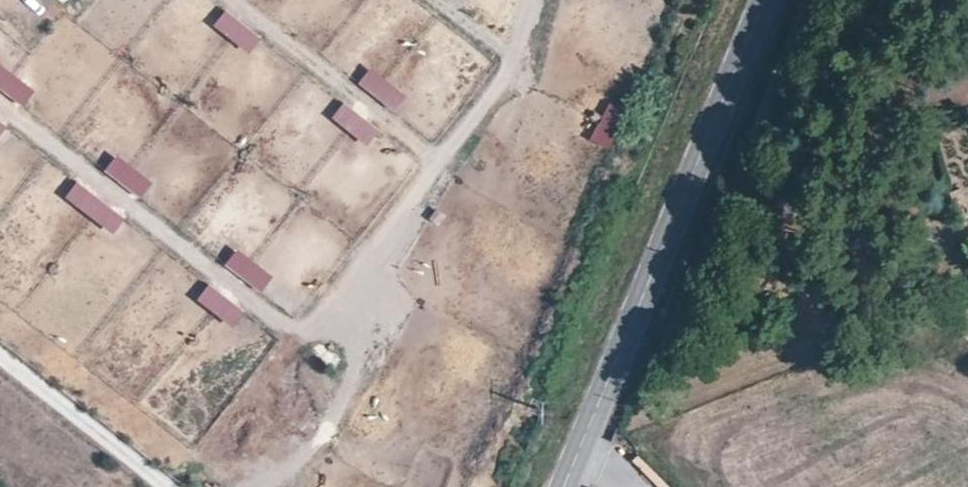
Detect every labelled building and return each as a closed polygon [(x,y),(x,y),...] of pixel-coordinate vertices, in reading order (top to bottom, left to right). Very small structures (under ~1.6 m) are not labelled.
[(248,55),(262,38),(227,10),(213,26),(248,55)] [(26,106),(37,89),(0,65),(0,90),(26,106)] [(395,112),(408,95),(370,68),(357,85),(395,112)] [(345,102),(331,119),(368,149),(382,133),(345,102)] [(593,142),(615,149),(627,110),(605,103),(593,142)] [(116,154),(104,172),(141,198),(154,181),(116,154)] [(110,238),(126,220),(80,180),(65,198),(110,238)] [(238,249),(226,264),(263,293),(276,278),(238,249)] [(232,330),(246,314),(211,283),(197,299),(232,330)]
